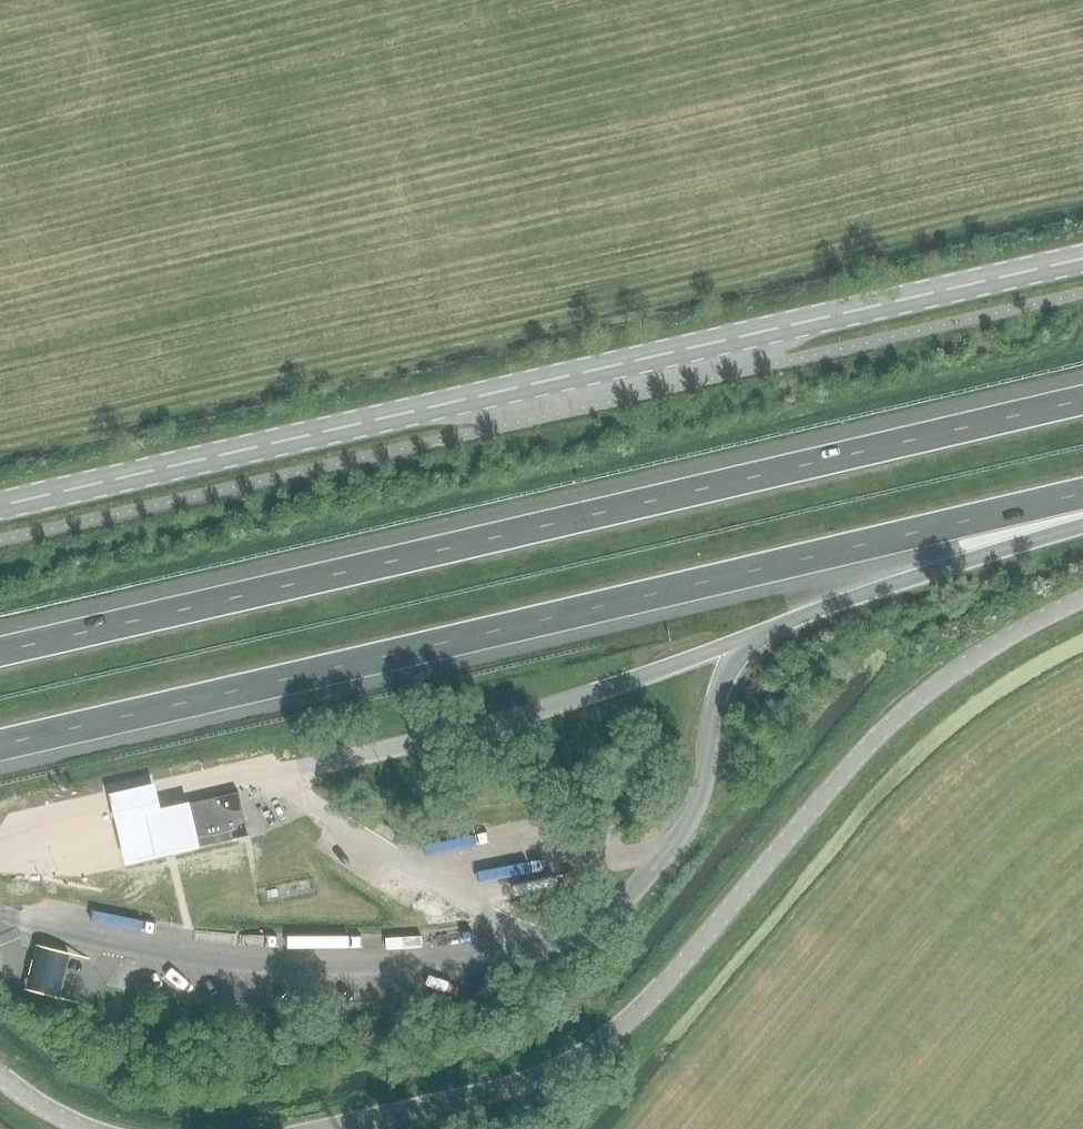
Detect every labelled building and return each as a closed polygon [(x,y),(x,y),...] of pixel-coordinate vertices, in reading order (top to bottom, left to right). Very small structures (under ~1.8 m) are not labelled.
[(156,775),(109,786),(112,799),(118,823),(123,844),(126,856),(167,846),(194,840),(186,805),(192,803),(189,789),(184,790),(161,795),(160,788),(156,775)] [(194,840),(196,848),(249,836),(239,792),(192,803),(186,805),(194,840)] [(439,937),(378,940),(379,952),(439,950),(439,937)] [(74,953),(42,945),(35,969),(30,989),(62,997),(67,978),(74,953)]
